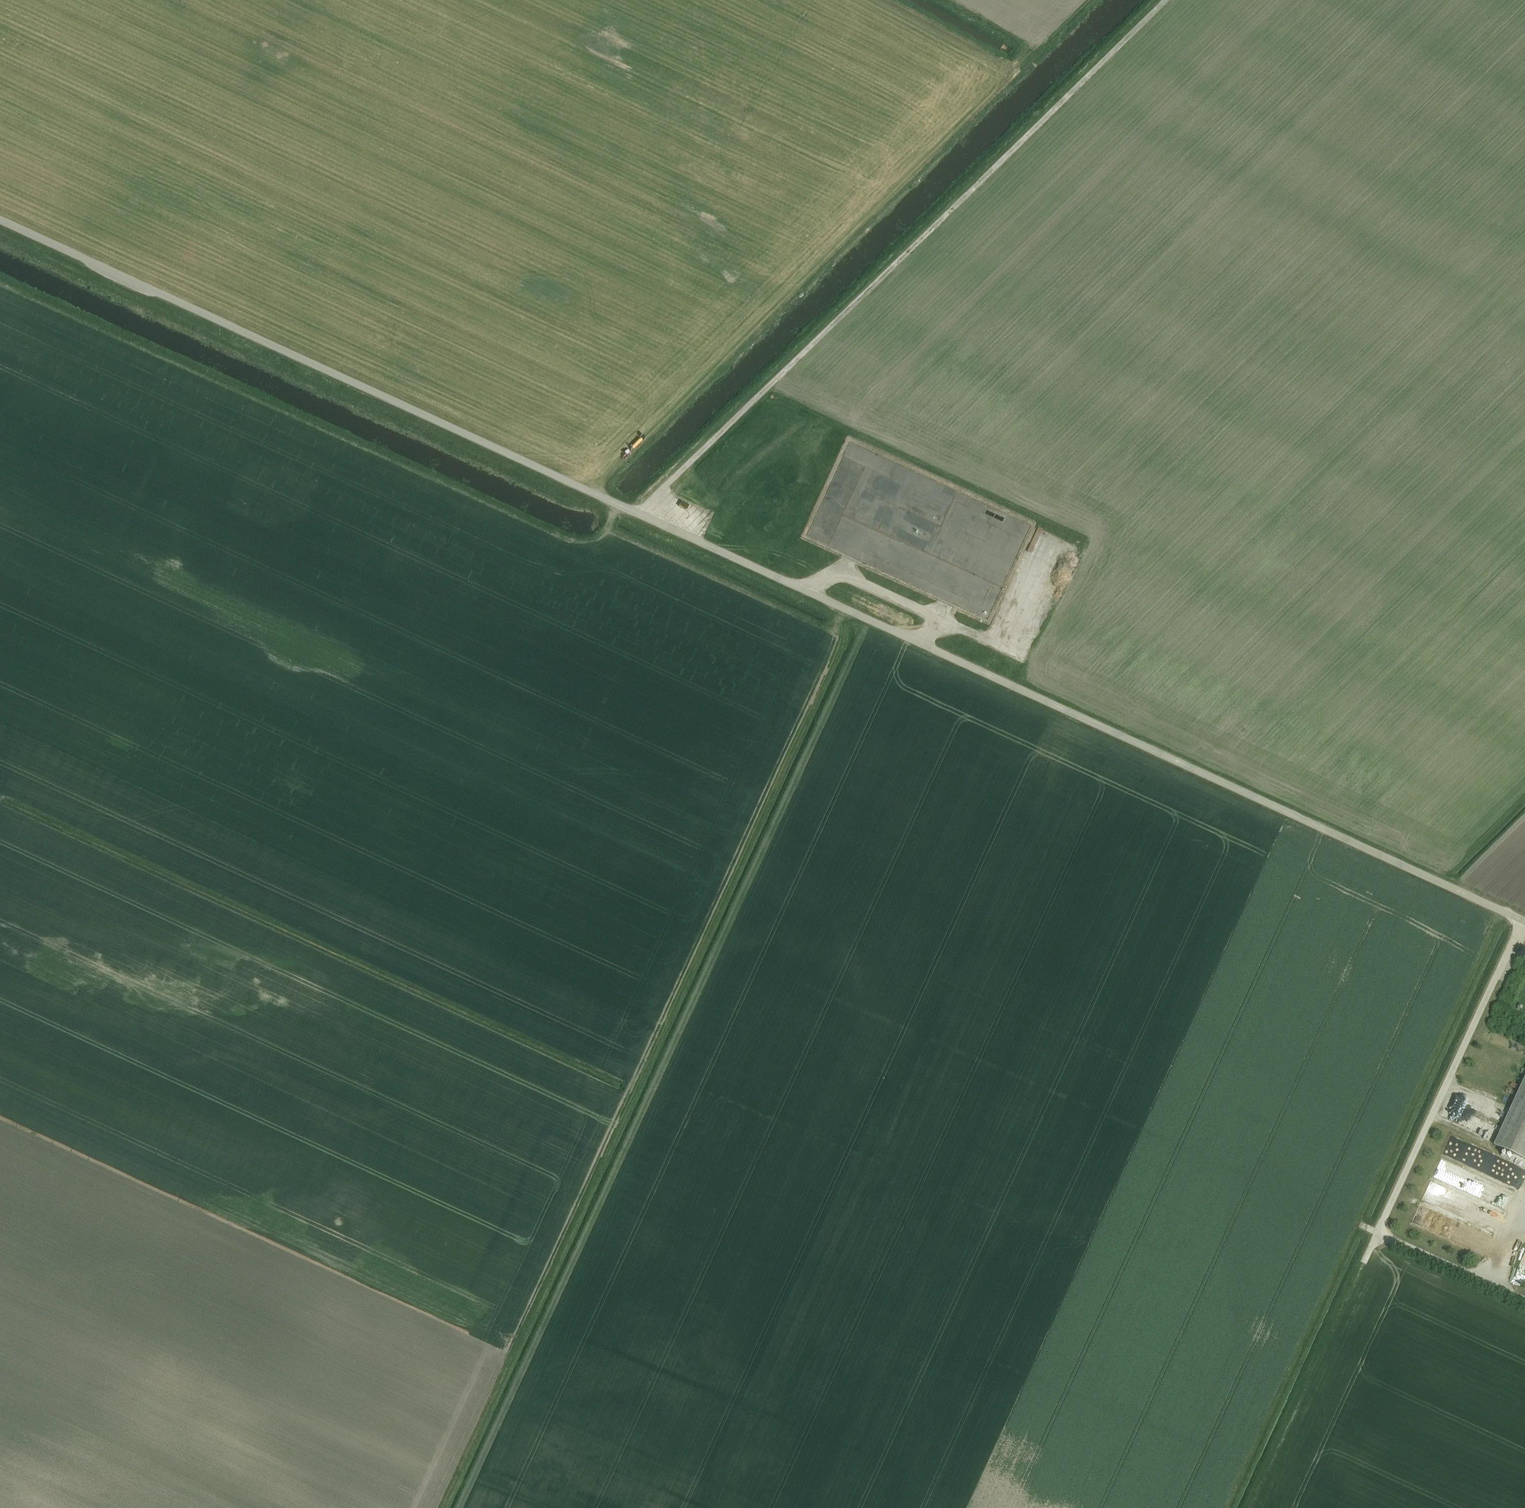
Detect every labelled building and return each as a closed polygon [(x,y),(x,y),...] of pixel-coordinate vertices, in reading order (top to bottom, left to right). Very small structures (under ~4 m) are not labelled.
[(1495,1145),(1524,1159),(1524,1080),(1495,1145)]
